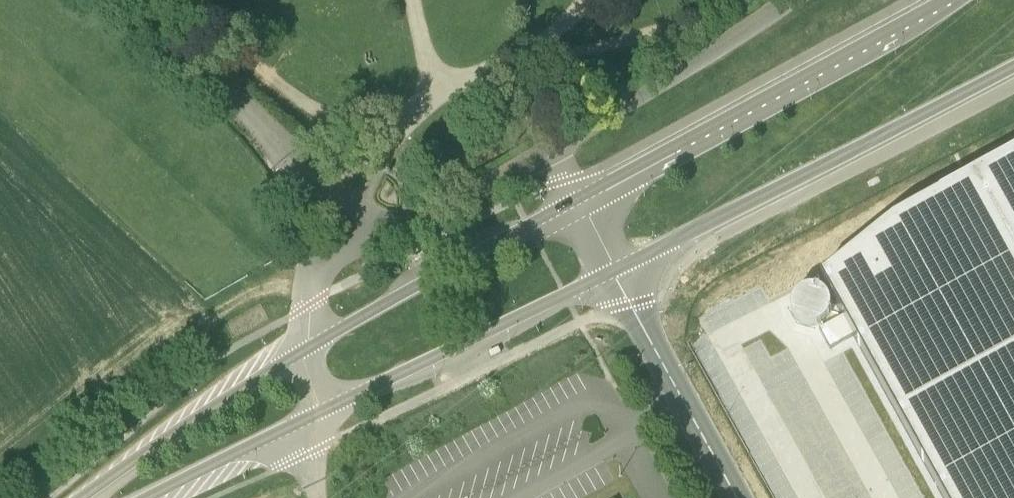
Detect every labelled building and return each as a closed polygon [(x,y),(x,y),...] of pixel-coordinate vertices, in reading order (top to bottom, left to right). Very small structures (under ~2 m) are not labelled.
[(823,279),(944,497),(1013,497),(1013,169),(823,279)] [(830,349),(854,336),(843,317),(819,330),(830,349)]
